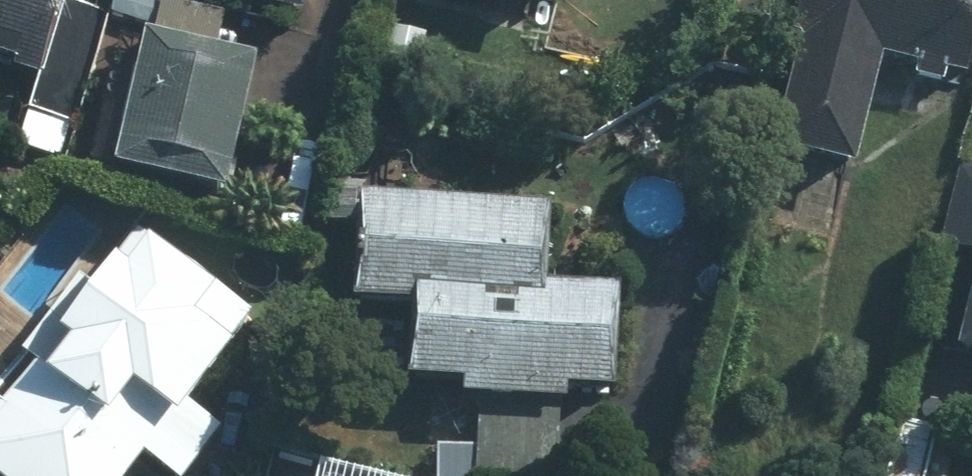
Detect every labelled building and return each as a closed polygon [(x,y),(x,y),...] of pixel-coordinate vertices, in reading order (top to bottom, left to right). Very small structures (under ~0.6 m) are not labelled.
[(44,78),(67,0),(0,0),(0,66),(44,78)] [(777,156),(852,172),(876,59),(971,79),(971,0),(810,0),(777,156)] [(252,66),(138,41),(107,176),(222,201),(252,66)] [(953,251),(932,349),(971,358),(971,172),(959,170),(942,249),(953,251)] [(545,212),(362,204),(358,305),(410,308),(407,385),(459,387),(458,403),(557,407),(558,393),(606,395),(611,299),(541,295),(545,212)] [(75,277),(0,376),(0,475),(130,475),(139,464),(155,475),(188,475),(219,435),(177,405),(242,319),(130,235),(90,289),(75,277)] [(932,436),(899,429),(888,475),(922,475),(932,436)]
